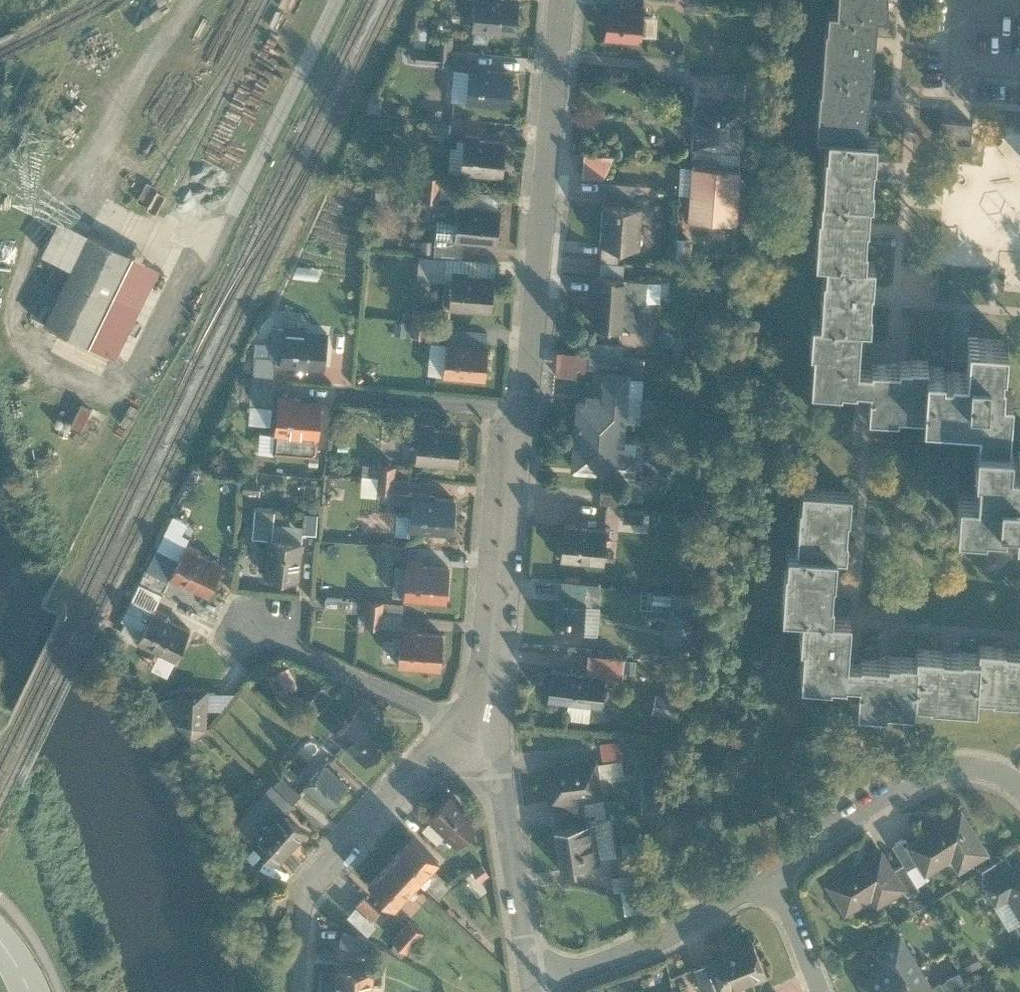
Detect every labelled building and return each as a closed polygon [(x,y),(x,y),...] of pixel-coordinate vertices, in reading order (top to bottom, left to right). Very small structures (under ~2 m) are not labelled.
[(476,28),(517,30),(519,0),(477,0),(476,28)] [(883,0),(836,0),(836,5),(828,4),(815,128),(826,129),(814,253),(822,253),(817,315),(810,314),(805,385),(870,387),(869,413),(896,414),(897,409),(920,410),(920,416),(975,419),(973,485),(955,483),(952,516),(1012,519),(1012,527),(1019,528),(1019,451),(1015,451),(1015,456),(1010,456),(1014,385),(1009,385),(1010,340),(964,338),(964,365),(925,363),(926,355),(906,354),(906,358),(896,357),(896,361),(869,360),(868,363),(856,363),(858,321),(865,321),(870,255),(860,255),(872,132),(861,132),(872,8),(883,8),(883,0)] [(645,6),(609,4),(608,36),(644,37),(645,6)] [(436,63),(437,28),(410,28),(409,62),(436,63)] [(439,32),(437,57),(466,60),(467,47),(452,46),(454,33),(439,32)] [(511,67),(471,64),(471,82),(456,81),(454,99),(509,103),(511,67)] [(744,100),(696,97),(693,144),(741,147),(744,100)] [(428,113),(451,115),(452,103),(429,101),(428,113)] [(507,137),(465,134),(463,171),(504,174),(507,137)] [(581,172),(607,172),(607,150),(581,149),(581,172)] [(741,165),(695,163),(693,218),(739,220),(741,165)] [(636,181),(602,179),(601,192),(635,194),(636,181)] [(643,202),(605,200),(603,242),(641,244),(643,202)] [(501,205),(459,202),(456,236),(456,238),(464,239),(499,241),(501,205)] [(121,244),(64,216),(46,252),(60,259),(33,313),(94,344),(139,253),(121,244)] [(463,255),(464,239),(456,238),(456,236),(437,235),(435,253),(463,255)] [(495,272),(453,270),(451,306),(493,309),(495,272)] [(598,272),(596,299),(623,301),(623,292),(646,293),(647,276),(625,274),(598,272)] [(596,299),(594,323),(595,323),(621,325),(621,324),(644,326),(646,293),(623,292),(623,301),(596,299)] [(328,331),(287,329),(285,362),(326,364),(328,331)] [(489,341),(448,338),(445,374),(487,377),(489,341)] [(555,366),(585,367),(585,349),(556,348),(555,366)] [(626,440),(631,370),(605,368),(602,393),(588,391),(587,399),(577,398),(574,437),(626,440)] [(79,398),(71,419),(85,425),(93,404),(79,398)] [(321,402),(279,398),(274,449),(316,453),(321,402)] [(461,427),(420,425),(418,461),(459,463),(461,427)] [(625,451),(626,440),(574,437),(572,470),(638,474),(639,452),(625,451)] [(409,474),(395,473),(396,460),(362,457),(359,487),(408,491),(409,474)] [(641,493),(644,475),(631,474),(628,491),(641,493)] [(984,647),(983,657),(916,652),(914,660),(888,658),(888,665),(845,664),(848,621),(831,620),(836,559),(845,560),(851,493),(801,490),(795,550),(783,550),(778,616),(799,616),(796,646),(798,646),(796,684),(828,685),(828,683),(843,684),(843,682),(855,682),(853,712),(884,714),(885,708),(913,710),(914,702),(977,708),(977,699),(1019,702),(1019,649),(984,647)] [(456,495),(413,492),(411,528),(453,531),(456,495)] [(651,528),(652,509),(622,508),(622,527),(651,528)] [(608,526),(566,524),(564,557),(606,559),(608,526)] [(300,576),(303,538),(267,535),(265,574),(300,576)] [(185,544),(170,574),(208,592),(222,561),(185,544)] [(449,564),(407,562),(405,597),(447,599),(449,564)] [(560,579),(559,599),(585,600),(586,580),(560,579)] [(348,596),(326,594),(325,606),(347,608),(348,596)] [(380,622),(383,596),(369,594),(366,621),(380,622)] [(585,600),(559,599),(557,636),(583,637),(585,600)] [(191,624),(152,608),(138,641),(177,657),(191,624)] [(442,633),(401,630),(398,664),(439,667),(442,633)] [(585,650),(584,670),(621,671),(621,651),(585,650)] [(607,675),(553,671),(550,700),(604,705),(607,675)] [(206,724),(209,686),(180,685),(178,723),(190,739),(206,724)] [(655,688),(650,703),(672,712),(678,697),(655,688)] [(389,739),(357,708),(333,732),(365,763),(389,739)] [(599,758),(545,766),(551,804),(553,803),(585,799),(604,796),(599,758)] [(348,784),(323,763),(305,784),(330,805),(348,784)] [(280,862),(308,830),(262,790),(234,822),(280,862)] [(452,790),(430,814),(433,817),(448,831),(460,842),(482,818),(452,790)] [(585,799),(553,803),(557,826),(588,821),(585,799)] [(962,809),(909,843),(928,874),(950,860),(958,872),(989,854),(962,809)] [(448,831),(433,817),(423,827),(438,841),(448,831)] [(557,826),(555,826),(561,866),(602,860),(596,820),(588,821),(557,826)] [(414,835),(392,859),(419,883),(441,859),(414,835)] [(916,882),(928,874),(909,843),(904,836),(892,844),(903,863),(916,882)] [(881,850),(825,885),(843,914),(869,898),(875,907),(906,889),(894,869),(881,850)] [(993,876),(1011,865),(1004,855),(981,870),(989,883),(995,879),(993,876)] [(419,883),(392,859),(369,885),(397,909),(419,883)] [(1011,865),(993,876),(995,879),(1019,919),(1019,859),(1011,865)] [(903,863),(894,869),(906,889),(910,893),(919,887),(916,882),(903,863)] [(381,912),(365,896),(357,904),(374,919),(381,912)] [(374,919),(357,904),(348,913),(365,929),(374,919)] [(407,918),(394,942),(408,950),(421,926),(407,918)] [(863,991),(926,991),(933,988),(900,934),(872,951),(882,968),(858,983),(863,991)] [(764,971),(749,935),(709,952),(710,954),(721,981),(724,988),(764,971)] [(721,981),(710,954),(692,962),(703,988),(721,981)] [(333,991),(370,991),(372,959),(335,957),(333,991)] [(942,982),(933,988),(926,991),(947,991),(942,982)]
